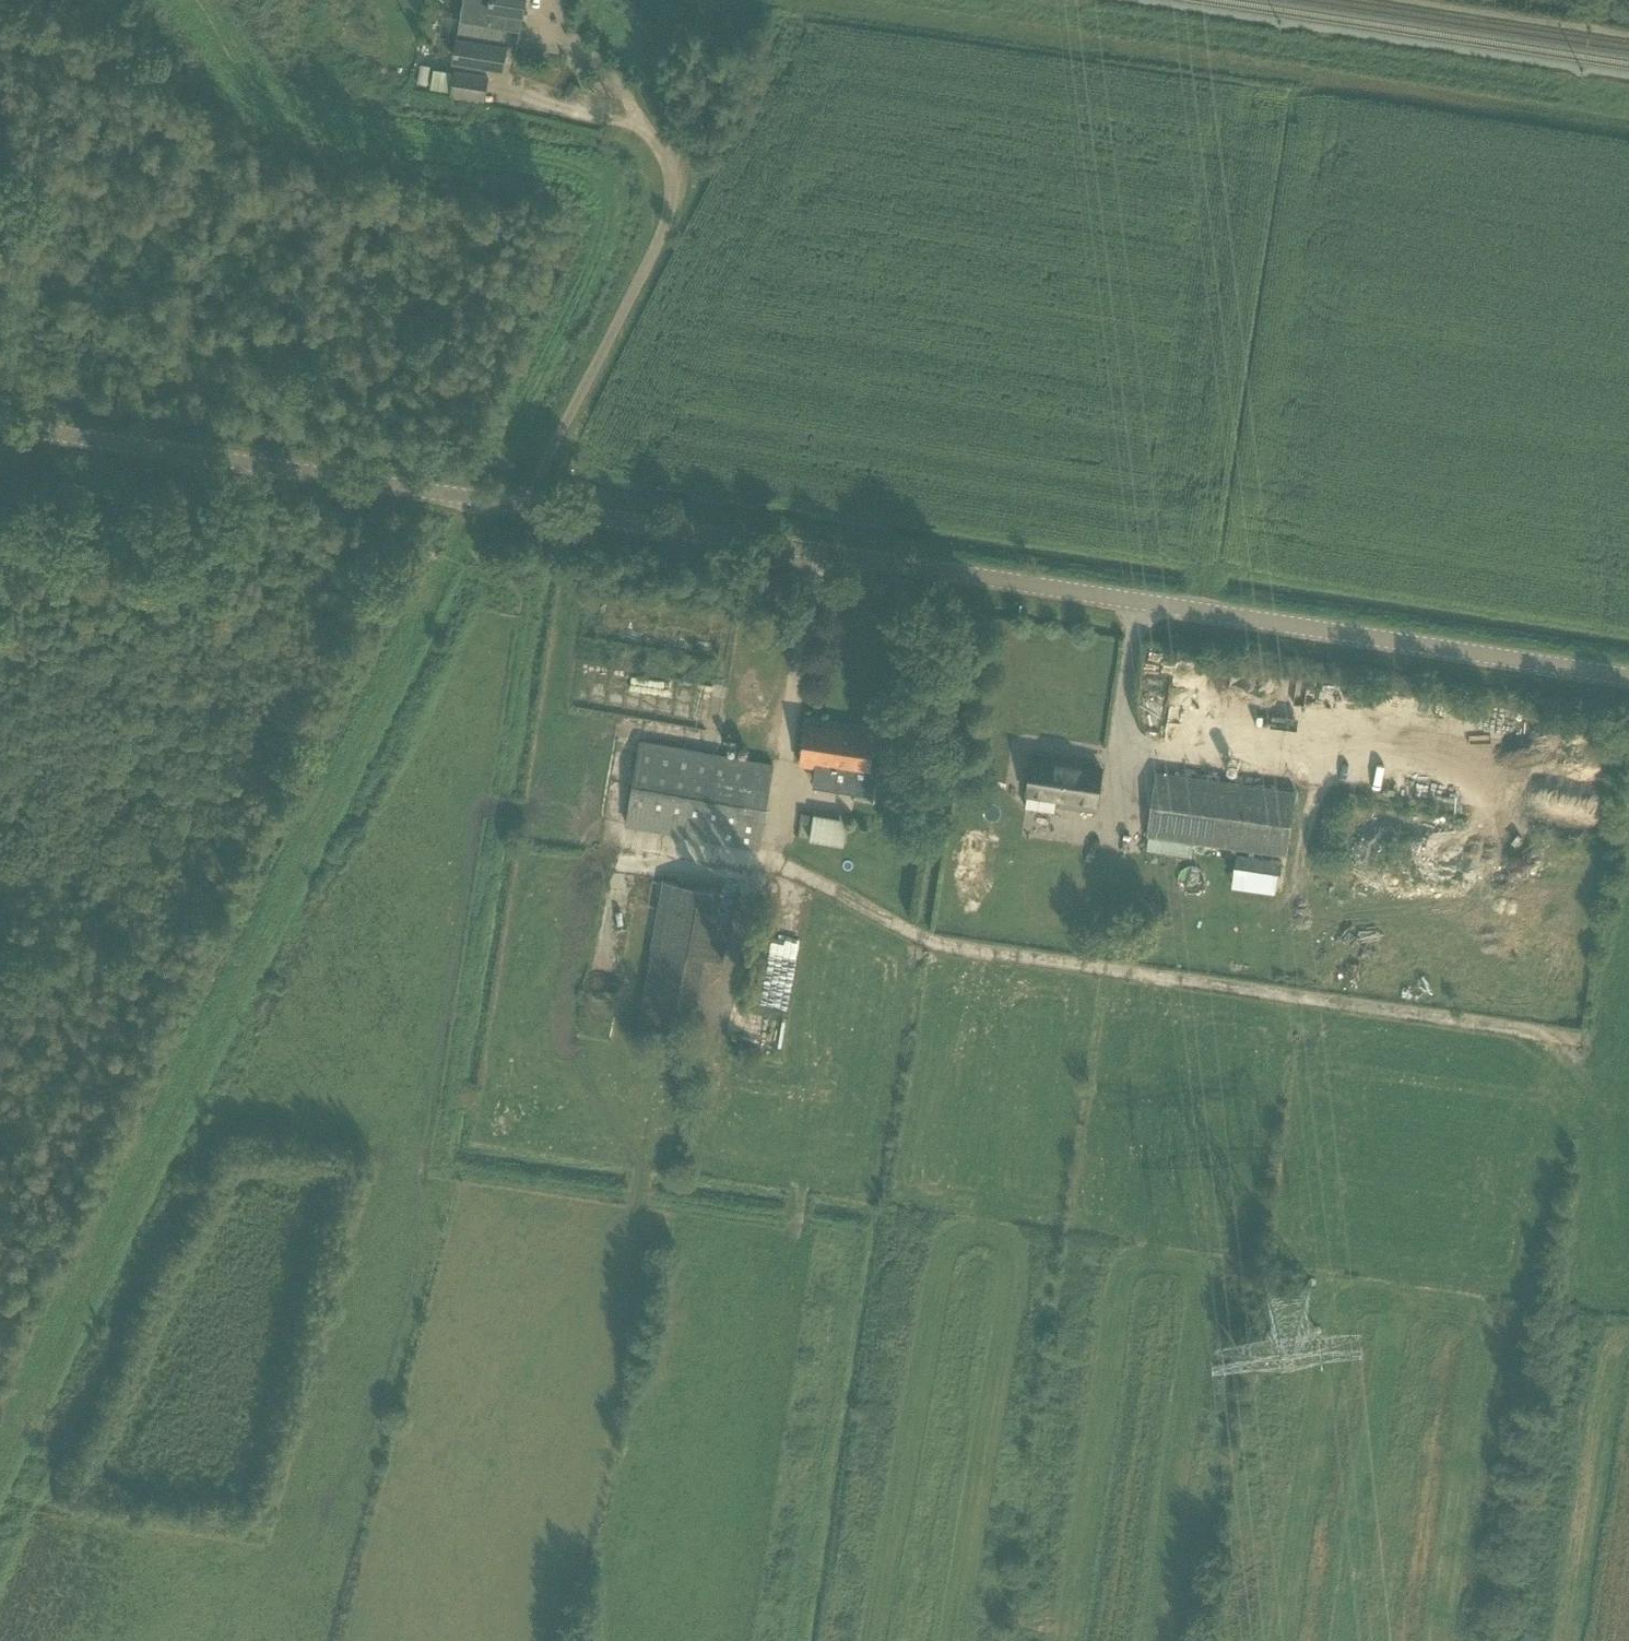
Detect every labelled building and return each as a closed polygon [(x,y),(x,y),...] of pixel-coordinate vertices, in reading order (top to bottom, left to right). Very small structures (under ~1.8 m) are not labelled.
[(460,21),(476,23),(473,40),(458,38),(454,60),(504,67),(507,46),(504,45),(507,28),(520,30),(525,0),(463,0),(460,21)] [(456,71),(452,92),(484,97),(488,76),(456,71)] [(571,80),(564,92),(576,98),(582,86),(571,80)] [(870,769),(876,734),(806,723),(800,764),(839,770),(840,765),(854,767),(851,787),(867,789),(870,769)] [(641,741),(627,825),(759,849),(773,764),(641,741)] [(1096,809),(1102,768),(1032,758),(1027,793),(1057,798),(1056,803),(1096,809)] [(1191,856),(1193,842),(1287,855),(1296,791),(1155,771),(1146,835),(1149,836),(1147,850),(1191,856)] [(799,811),(795,837),(841,844),(844,818),(799,811)] [(1279,860),(1237,854),(1236,866),(1278,872),(1279,860)] [(651,948),(705,958),(723,961),(735,893),(663,880),(651,948)] [(757,1007),(785,1012),(793,962),(779,960),(781,948),(767,946),(757,1007)]
